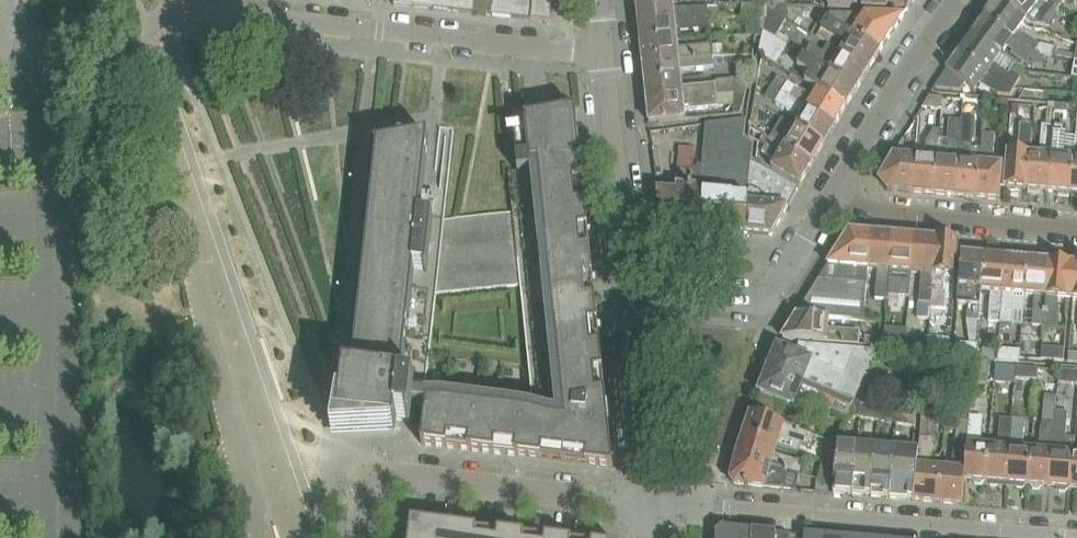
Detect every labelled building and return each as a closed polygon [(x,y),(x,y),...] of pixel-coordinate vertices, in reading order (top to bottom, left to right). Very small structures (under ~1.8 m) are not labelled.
[(414,7),(433,9),(434,0),(414,0),(414,7)] [(433,9),(453,11),(454,0),(434,0),(433,9)] [(472,13),(474,0),(454,0),(453,11),(472,13)] [(472,13),(492,16),(494,0),(474,0),(472,13)] [(512,18),(514,0),(494,0),(492,16),(512,18)] [(533,1),(528,0),(525,0),(514,0),(512,18),(552,22),(551,0),(533,0),(533,1)] [(644,0),(637,0),(639,24),(709,18),(708,7),(674,10),(673,1),(644,0)] [(826,8),(851,9),(851,4),(853,4),(853,5),(854,5),(854,6),(855,6),(856,6),(857,6),(858,5),(859,5),(859,4),(861,4),(861,9),(887,10),(888,1),(903,9),(903,8),(908,11),(916,0),(826,0),(826,8)] [(1025,22),(998,0),(984,18),(1034,55),(1045,57),(1053,59),(1056,46),(1041,43),(1020,28),(1025,22)] [(1025,22),(1027,20),(1033,25),(1047,26),(1047,27),(1050,27),(1058,18),(1057,17),(1058,15),(1056,12),(1059,8),(1049,0),(998,0),(1025,22)] [(1059,8),(1066,0),(1049,0),(1059,8)] [(765,20),(767,8),(767,7),(741,5),(740,20),(751,20),(765,20)] [(767,7),(767,8),(784,18),(791,7),(786,6),(768,5),(767,5),(767,7)] [(717,7),(708,7),(709,18),(718,18),(717,7)] [(767,8),(765,20),(763,31),(773,37),(776,39),(787,20),(784,18),(767,8)] [(853,35),(881,51),(889,39),(904,17),(830,12),(827,17),(828,18),(854,34),(853,35)] [(639,24),(641,44),(677,41),(676,32),(710,28),(709,18),(639,24)] [(842,53),(870,69),(881,51),(853,35),(854,34),(828,18),(821,29),(847,46),(842,53)] [(984,18),(972,36),(1001,56),(1008,47),(1011,49),(1009,53),(1030,68),(1033,64),(1044,66),(1045,57),(1034,55),(984,18)] [(765,20),(751,20),(753,36),(756,37),(762,36),(763,31),(765,20)] [(762,36),(759,54),(762,56),(766,58),(771,47),(773,37),(763,31),(762,36)] [(961,51),(959,54),(986,74),(1010,87),(1015,89),(1020,79),(1006,72),(995,65),(1001,56),(972,36),(968,41),(961,51)] [(641,44),(643,64),(713,57),(712,46),(678,49),(677,41),(641,44)] [(723,44),(712,45),(713,54),(723,54),(723,44)] [(803,55),(858,88),(870,69),(842,53),(827,44),(822,52),(810,44),(803,55)] [(1014,89),(1010,87),(986,74),(958,54),(946,71),(935,87),(937,89),(961,90),(964,84),(975,91),(981,83),(998,94),(1011,95),(1014,89)] [(847,107),(858,88),(803,55),(796,66),(809,73),(804,81),(819,91),(847,107)] [(713,57),(643,64),(645,83),(682,80),(681,72),(714,68),(713,57)] [(836,125),(847,107),(819,91),(814,98),(789,83),(776,75),(769,87),(782,94),(836,125)] [(645,83),(647,104),(718,97),(717,96),(735,95),(746,94),(749,78),(716,79),(716,85),(682,88),(682,80),(645,83)] [(744,107),(746,94),(735,95),(733,107),(732,115),(741,114),(744,107)] [(802,119),(797,127),(825,143),(836,125),(782,94),(776,104),(802,119)] [(735,95),(717,96),(718,97),(719,109),(733,107),(735,95)] [(719,109),(718,97),(647,104),(649,123),(686,120),(685,112),(719,109)] [(942,98),(929,97),(922,108),(942,110),(942,98)] [(996,108),(1008,109),(1009,100),(997,99),(996,108)] [(424,179),(429,138),(399,143),(394,144),(376,147),(376,150),(377,150),(363,275),(352,374),(352,375),(345,375),(342,401),(339,401),(333,438),(394,435),(394,433),(396,433),(398,420),(409,421),(409,424),(410,424),(411,424),(413,406),(426,407),(422,444),(613,468),(576,113),(576,110),(574,110),(573,106),(574,106),(574,103),(571,103),(565,104),(560,105),(550,106),(527,108),(522,109),(516,109),(511,110),(514,132),(518,172),(518,173),(531,172),(556,410),(414,392),(415,381),(413,381),(413,385),(402,384),(414,271),(427,272),(434,216),(433,215),(434,199),(422,198),(424,179)] [(1057,104),(1056,111),(1056,114),(1068,114),(1068,105),(1057,104)] [(1050,192),(1055,128),(1056,114),(1056,111),(1047,110),(1046,127),(1042,127),(1040,155),(1031,155),(1028,190),(1029,190),(1028,193),(1039,194),(1039,191),(1050,192)] [(955,197),(977,199),(981,147),(972,147),(974,118),(962,117),(962,120),(955,197)] [(746,119),(725,122),(714,231),(744,234),(751,163),(753,145),(744,139),(746,119)] [(939,139),(937,161),(934,195),(955,197),(962,120),(950,119),(949,140),(939,139)] [(762,134),(770,139),(813,163),(825,143),(797,127),(792,135),(778,126),(773,134),(751,120),(749,120),(749,126),(762,134)] [(688,229),(714,231),(725,122),(707,124),(701,173),(693,173),(688,229)] [(1008,153),(1005,188),(1007,188),(1009,191),(1019,192),(1019,189),(1028,190),(1031,155),(1033,127),(1022,126),(1019,154),(1008,153)] [(1067,129),(1055,128),(1050,192),(1059,193),(1058,196),(1069,197),(1069,194),(1071,194),(1074,159),(1075,137),(1066,137),(1067,129)] [(937,161),(939,139),(940,132),(932,131),(927,139),(925,159),(914,158),(911,193),(934,195),(937,161)] [(762,134),(758,142),(765,147),(770,139),(762,134)] [(980,164),(977,199),(1000,201),(1003,165),(993,165),(995,136),(982,135),(981,147),(980,164)] [(813,163),(770,139),(765,147),(762,152),(776,160),(771,168),(800,185),(813,163)] [(914,158),(903,157),(905,142),(903,141),(879,181),(888,191),(911,193),(914,158)] [(680,148),(678,171),(692,173),(694,149),(680,148)] [(798,189),(751,163),(744,234),(772,236),(798,189)] [(662,227),(688,229),(693,173),(692,173),(678,171),(676,193),(659,191),(658,191),(662,227)] [(849,232),(797,316),(828,318),(828,317),(863,320),(867,269),(870,234),(849,232)] [(893,236),(870,234),(867,269),(877,270),(874,301),(888,302),(888,296),(893,236)] [(893,236),(888,296),(910,298),(912,273),(915,237),(893,236)] [(915,237),(912,273),(922,274),(918,319),(929,320),(930,310),(936,239),(915,237)] [(936,239),(930,310),(946,311),(947,298),(954,299),(959,241),(936,239)] [(962,255),(958,306),(968,307),(967,317),(967,320),(966,320),(969,344),(977,344),(979,321),(982,292),(985,257),(977,256),(977,253),(966,252),(964,255),(962,255)] [(988,322),(1001,323),(1006,258),(997,258),(997,255),(986,254),(986,257),(985,257),(982,292),(991,293),(988,322)] [(1016,259),(1006,258),(1001,323),(1013,324),(1022,325),(1025,296),(1028,260),(1027,260),(1027,257),(1016,256),(1016,259)] [(1028,260),(1025,296),(1035,296),(1032,326),(1045,327),(1050,262),(1042,261),(1042,259),(1032,258),(1030,260),(1028,260)] [(1071,299),(1074,264),(1050,262),(1045,327),(1056,328),(1059,298),(1071,299)] [(797,316),(783,339),(813,341),(859,345),(860,332),(829,330),(830,319),(828,318),(797,316)] [(928,337),(926,351),(934,352),(949,353),(950,339),(942,338),(928,337)] [(904,354),(905,342),(885,341),(884,353),(904,354)] [(770,366),(769,369),(804,383),(837,396),(854,356),(870,362),(875,350),(858,349),(813,345),(803,345),(799,355),(778,347),(770,366)] [(1064,362),(1065,350),(1043,348),(1042,361),(1064,362)] [(989,361),(998,362),(998,350),(982,349),(981,359),(989,360),(989,361)] [(998,350),(998,362),(997,362),(1019,364),(1019,359),(1020,351),(999,350),(998,350)] [(1076,364),(1076,354),(1068,353),(1068,363),(1076,364)] [(975,361),(974,375),(988,376),(989,363),(975,361)] [(1015,385),(1016,380),(1017,368),(996,366),(994,383),(1015,385)] [(1038,370),(1017,368),(1016,380),(1037,381),(1038,370)] [(752,413),(752,414),(772,421),(778,406),(793,411),(797,398),(848,418),(854,402),(837,396),(804,383),(769,369),(768,370),(766,377),(759,392),(759,393),(758,396),(756,401),(752,413)] [(1076,386),(1076,373),(1060,372),(1059,384),(1076,386)] [(1031,451),(1028,486),(1031,486),(1033,489),(1039,490),(1042,487),(1049,487),(1055,425),(1056,412),(1057,402),(1044,401),(1040,451),(1031,451)] [(854,402),(848,418),(859,420),(861,409),(861,405),(862,404),(854,402)] [(861,409),(859,420),(878,423),(879,413),(861,409)] [(1055,425),(1049,487),(1057,488),(1060,492),(1065,492),(1068,489),(1071,489),(1073,454),(1066,454),(1067,426),(1068,413),(1056,412),(1055,425)] [(878,423),(896,426),(898,416),(879,413),(878,423)] [(747,428),(744,435),(777,445),(799,453),(802,445),(808,448),(812,436),(784,425),(772,421),(752,414),(750,418),(747,428)] [(911,501),(913,501),(937,503),(939,503),(940,482),(938,481),(940,468),(930,467),(932,439),(928,439),(930,415),(921,414),(915,479),(913,479),(911,501)] [(898,416),(896,426),(914,429),(916,419),(898,416)] [(963,500),(965,480),(970,417),(956,416),(954,441),(952,469),(944,469),(942,482),(940,482),(939,503),(957,505),(963,506),(963,500)] [(986,482),(989,448),(981,447),(983,419),(970,417),(965,480),(973,481),(975,485),(981,485),(984,482),(986,482)] [(998,448),(989,448),(986,482),(989,482),(991,486),(997,486),(999,483),(1007,484),(1012,421),(1001,420),(998,448)] [(1026,422),(1012,421),(1007,484),(1015,484),(1017,488),(1023,489),(1026,485),(1028,486),(1031,451),(1023,450),(1026,422)] [(774,454),(777,445),(744,435),(737,455),(800,475),(803,464),(774,454)] [(837,455),(838,442),(828,439),(824,451),(837,455)] [(838,442),(837,455),(833,495),(854,496),(857,444),(838,442)] [(857,444),(854,496),(872,498),(875,446),(857,444)] [(872,498),(890,499),(894,447),(875,446),(872,498)] [(894,447),(890,499),(911,501),(913,479),(911,479),(914,449),(894,447)] [(749,487),(795,491),(800,475),(737,455),(731,480),(735,486),(745,487),(749,488),(749,487)] [(817,479),(829,482),(831,463),(823,460),(817,479)] [(816,493),(828,494),(829,482),(817,479),(816,493)] [(411,522),(410,537),(539,537),(411,522)] [(801,536),(725,529),(723,528),(723,529),(717,533),(717,535),(717,537),(801,537),(801,536)]
